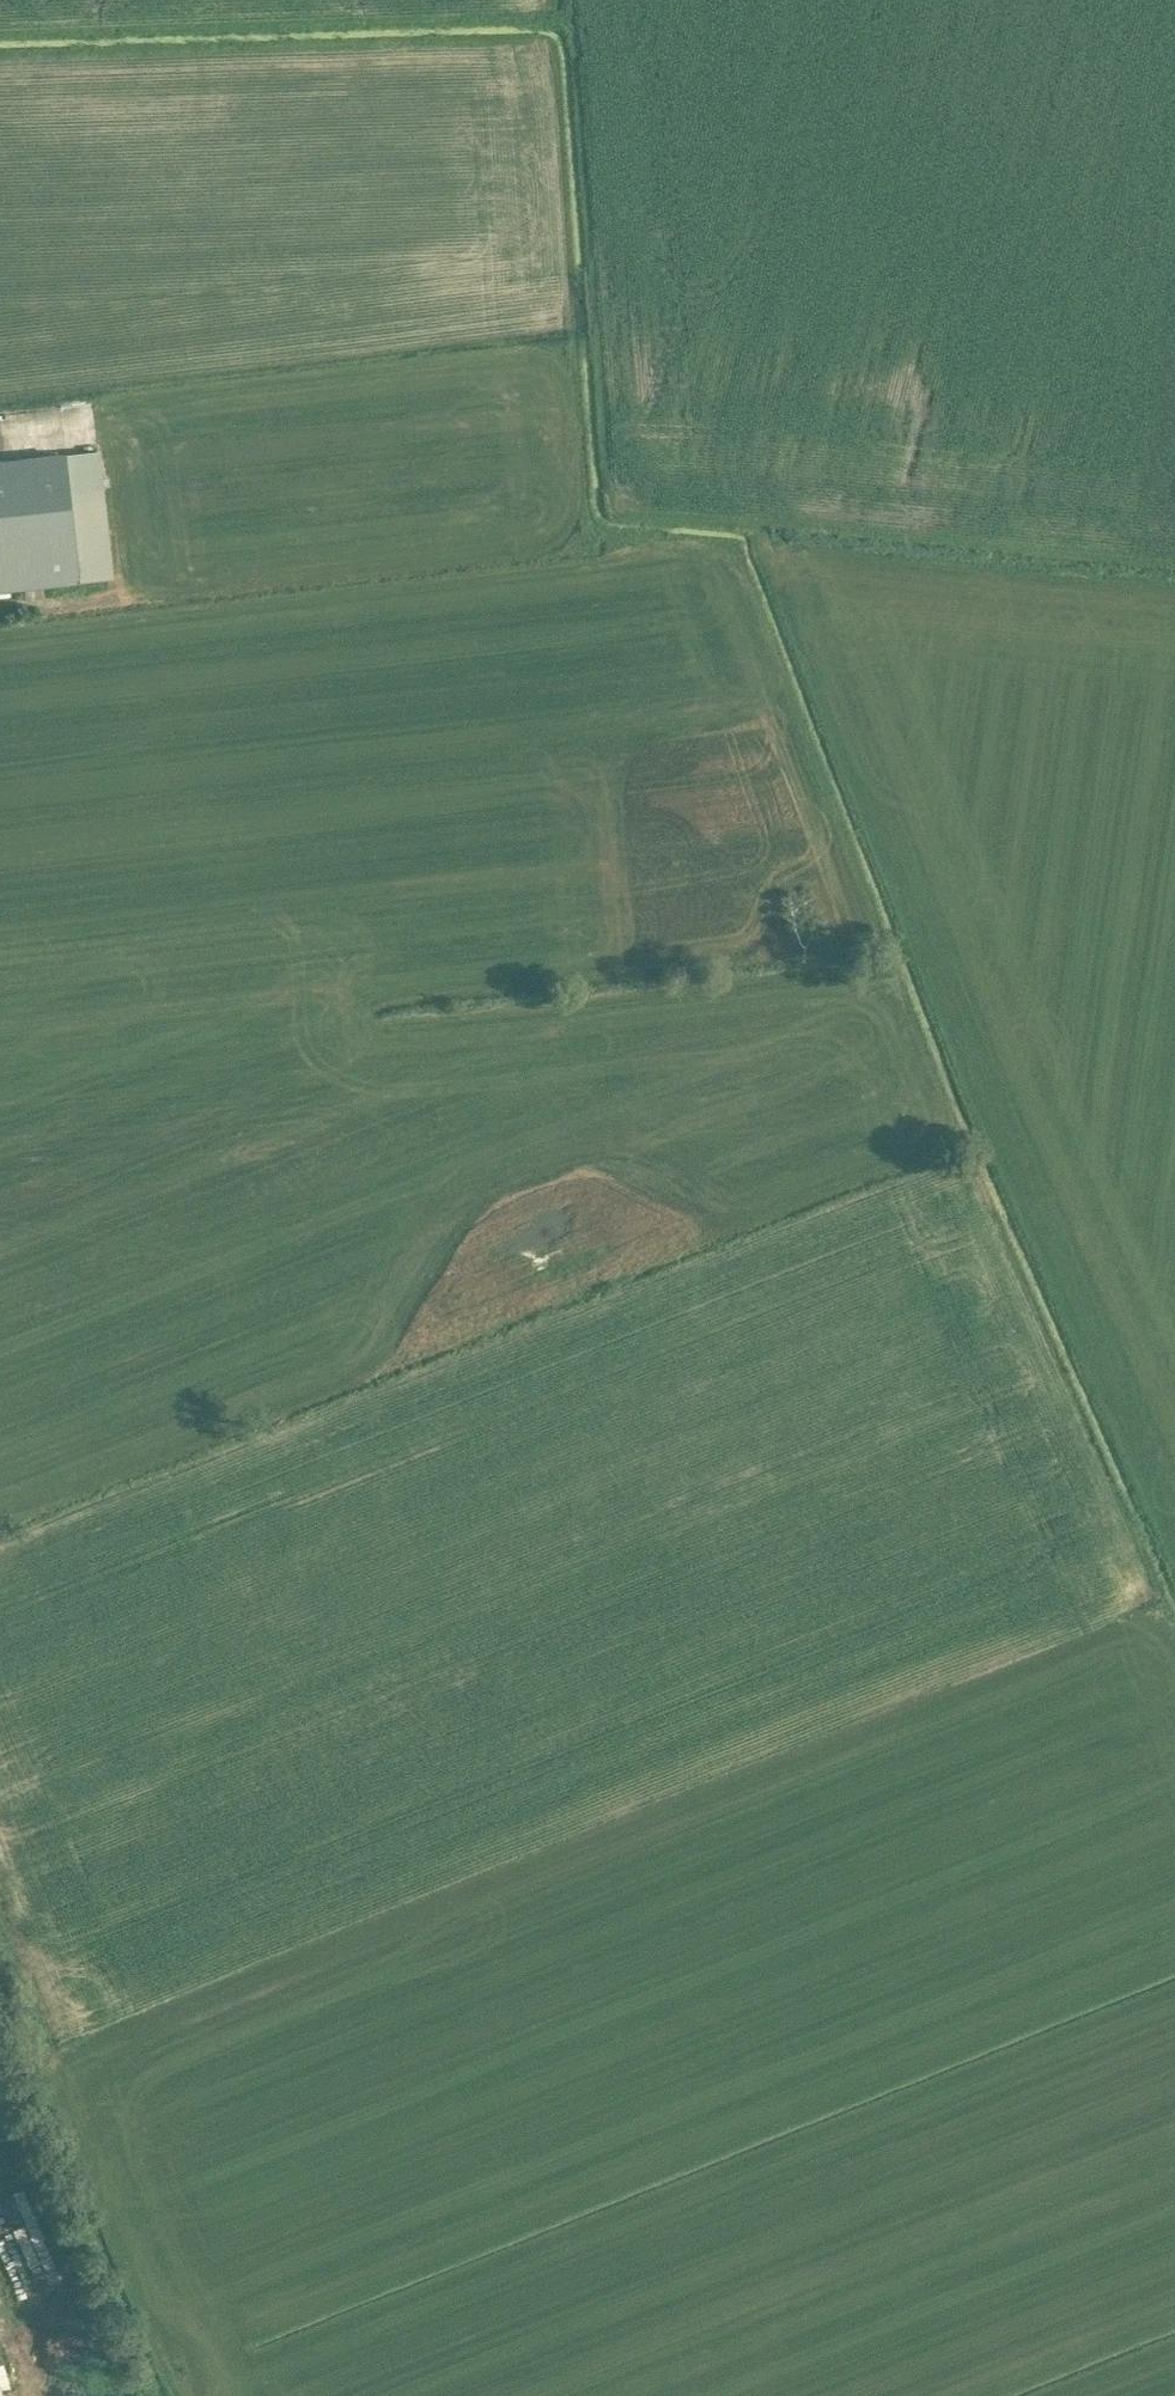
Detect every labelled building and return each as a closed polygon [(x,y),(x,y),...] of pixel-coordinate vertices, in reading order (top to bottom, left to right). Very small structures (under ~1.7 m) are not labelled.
[(79,585),(112,581),(98,454),(65,458),(0,465),(0,593),(79,585)]
